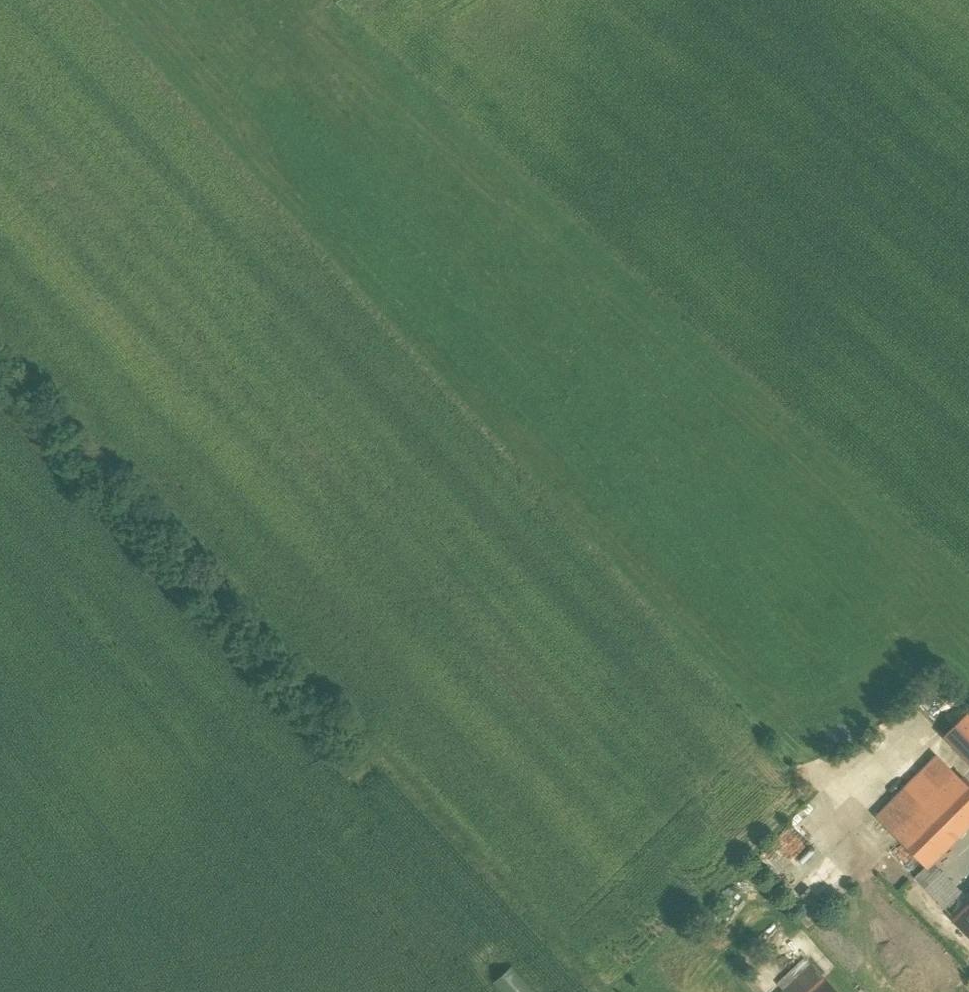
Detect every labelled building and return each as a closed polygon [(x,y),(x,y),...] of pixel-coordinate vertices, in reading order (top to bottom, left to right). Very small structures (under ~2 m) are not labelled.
[(943,736),(968,762),(968,711),(943,736)] [(938,757),(877,819),(925,867),(925,868),(932,861),(968,824),(968,788),(938,757)] [(961,892),(932,861),(925,868),(925,867),(915,877),(944,907),(943,908),(944,909),(961,892)] [(961,892),(944,909),(968,935),(968,900),(961,892)] [(813,966),(784,991),(837,991),(813,966)] [(510,968),(494,982),(502,991),(532,991),(510,968)]
